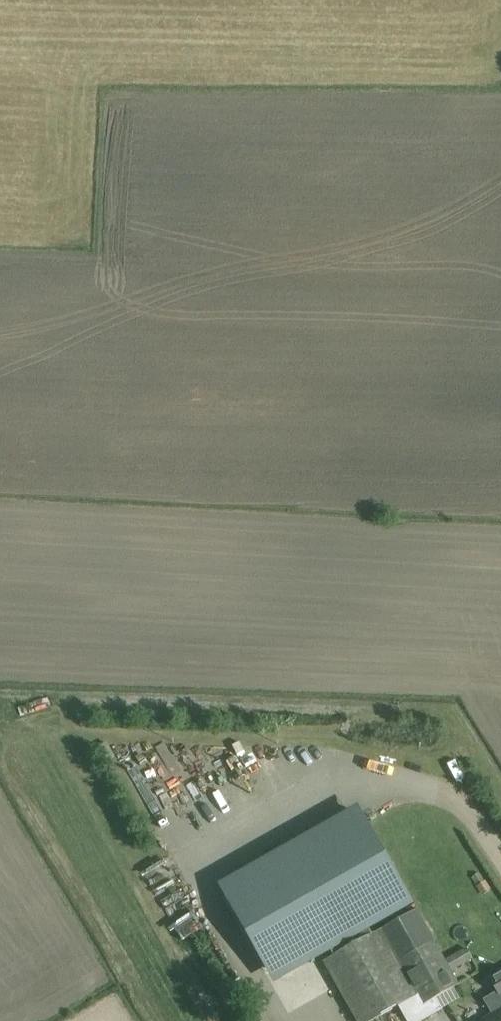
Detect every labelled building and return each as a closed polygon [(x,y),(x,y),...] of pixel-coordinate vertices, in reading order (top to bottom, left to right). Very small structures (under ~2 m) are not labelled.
[(147,750),(155,760),(171,749),(163,738),(147,750)] [(137,780),(147,776),(136,753),(126,757),(137,780)] [(342,932),(351,947),(324,962),(357,1020),(371,1020),(399,1005),(408,1020),(421,1020),(442,1009),(435,998),(458,985),(451,972),(473,959),(467,948),(444,960),(416,911),(382,930),(374,916),(408,897),(361,815),(242,882),(288,963),(342,932)] [(490,977),(498,991),(484,999),(493,1013),(484,1018),(485,1020),(500,1020),(500,971),(490,977)]
